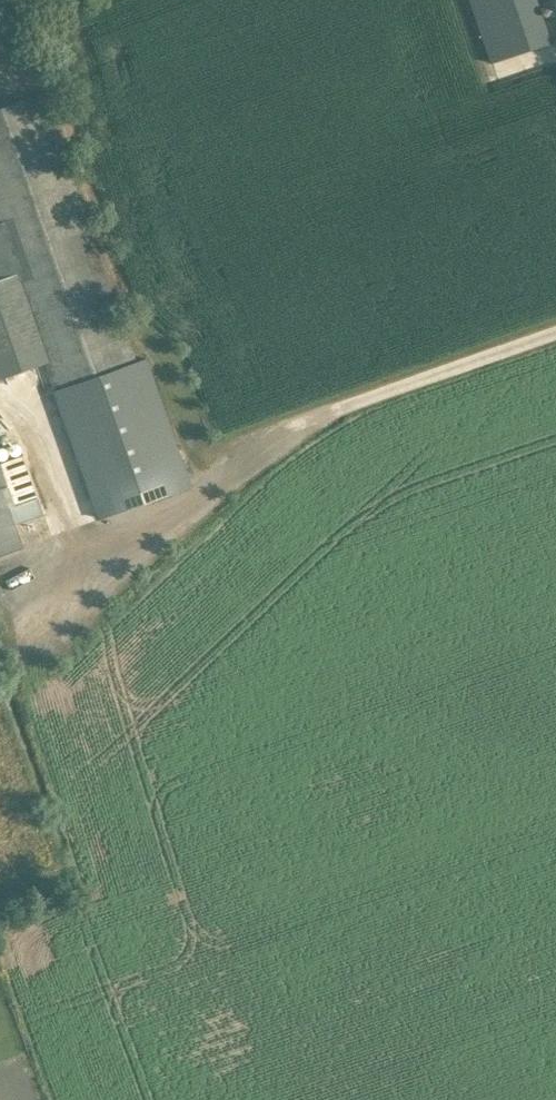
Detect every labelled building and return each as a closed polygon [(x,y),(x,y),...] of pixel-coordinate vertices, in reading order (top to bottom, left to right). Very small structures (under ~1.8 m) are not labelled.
[(538,0),(470,0),(491,62),(531,49),(552,42),(538,0)] [(45,363),(55,391),(58,390),(103,518),(192,487),(146,359),(137,362),(42,93),(0,108),(0,379),(45,363)] [(25,545),(17,522),(44,513),(24,453),(0,461),(0,554),(25,545)]
